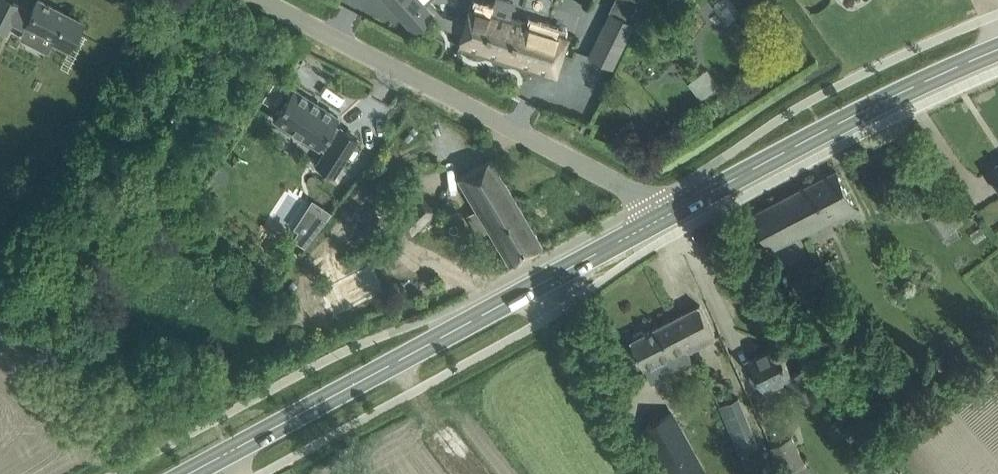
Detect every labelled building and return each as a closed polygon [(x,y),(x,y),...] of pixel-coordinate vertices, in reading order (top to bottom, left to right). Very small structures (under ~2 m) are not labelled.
[(68,50),(83,22),(40,0),(38,0),(32,11),(10,0),(0,0),(0,29),(6,32),(11,20),(25,27),(27,23),(55,37),(52,42),(68,50)] [(414,32),(432,15),(433,14),(424,4),(420,0),(386,0),(414,32)] [(432,15),(443,26),(462,32),(458,46),(555,76),(568,35),(544,27),(544,29),(531,25),(532,23),(509,16),(513,2),(506,0),(496,0),(492,11),(471,4),(465,22),(442,14),(429,0),(424,4),(433,14),(432,15)] [(599,33),(588,56),(612,67),(623,45),(634,23),(610,11),(599,33)] [(704,98),(723,84),(711,67),(692,81),(704,98)] [(338,116),(292,88),(273,118),(319,146),(320,145),(327,149),(316,164),(334,176),(358,138),(341,127),(338,131),(332,127),(338,116)] [(490,158),(458,178),(476,208),(478,213),(485,224),(488,229),(509,264),(542,244),(490,158)] [(755,214),(772,247),(855,204),(837,171),(755,214)] [(414,234),(437,212),(418,191),(395,213),(414,234)] [(942,206),(926,217),(941,239),(944,237),(948,235),(954,230),(957,229),(957,228),(955,225),(945,211),(942,207),(942,206)] [(300,228),(294,237),(306,245),(312,237),(300,228)] [(666,322),(683,354),(717,336),(700,304),(666,322)] [(649,372),(683,354),(666,322),(646,332),(642,329),(634,334),(634,339),(631,340),(645,366),(646,365),(649,372)] [(765,387),(786,377),(798,401),(820,390),(807,365),(793,372),(779,345),(750,359),(765,387)] [(944,358),(937,362),(941,370),(948,366),(944,358)] [(720,404),(740,455),(760,447),(739,397),(720,404)] [(646,427),(673,473),(693,473),(703,468),(672,412),(646,427)] [(771,445),(783,471),(804,461),(792,435),(771,445)] [(870,473),(895,473),(896,469),(873,463),(870,473)]
